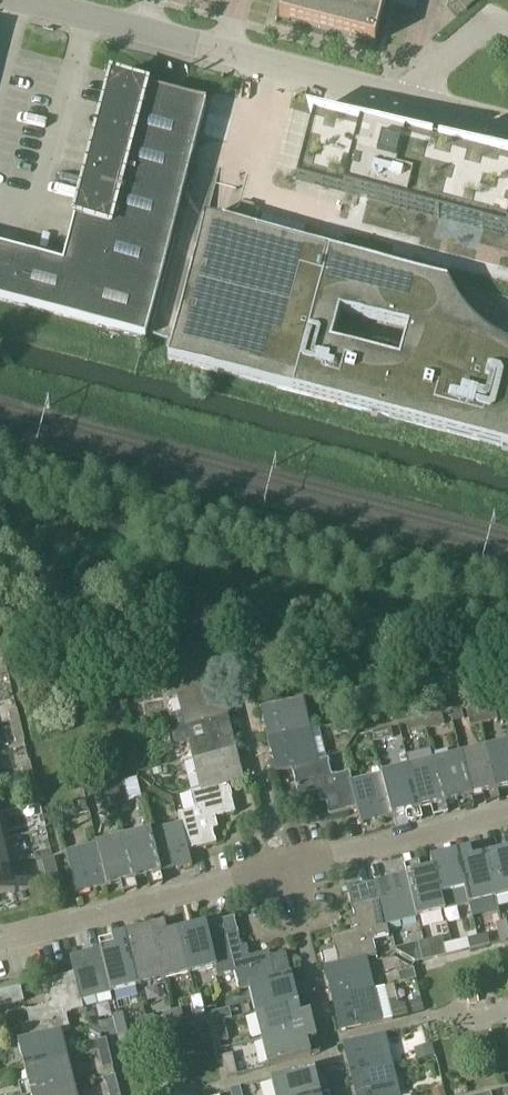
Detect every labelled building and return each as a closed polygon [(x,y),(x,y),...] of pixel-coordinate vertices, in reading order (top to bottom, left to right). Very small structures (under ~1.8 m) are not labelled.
[(386,1),(383,0),(284,0),(280,18),(375,43),(386,1)] [(146,337),(206,103),(196,100),(154,86),(152,89),(147,88),(110,78),(109,84),(63,264),(0,247),(0,300),(146,337)] [(297,180),(342,191),(369,198),(376,201),(428,214),(442,218),(507,235),(507,166),(456,152),(456,151),(385,133),(384,132),(372,129),(312,113),(311,116),(314,117),(313,120),(297,180)] [(249,224),(254,206),(242,203),(238,221),(249,224)] [(174,339),(168,360),(507,449),(507,348),(504,346),(498,342),(493,338),(487,334),(482,330),(477,325),(472,320),(467,315),(463,310),(448,282),(362,259),(354,257),(234,226),(205,218),(174,339)] [(497,304),(493,317),(503,320),(507,307),(497,304)] [(207,669),(164,679),(169,700),(179,697),(186,727),(229,717),(221,686),(211,688),(207,669)] [(158,681),(131,688),(134,697),(160,690),(158,681)] [(268,741),(311,730),(304,698),(260,709),(268,741)] [(471,727),(481,724),(478,714),(477,707),(467,709),(471,727)] [(12,727),(21,725),(17,710),(9,712),(12,727)] [(499,720),(496,710),(478,714),(481,724),(499,720)] [(442,715),(426,719),(428,729),(445,725),(442,715)] [(229,718),(229,717),(186,727),(186,728),(172,732),(175,746),(190,742),(193,758),(236,748),(229,718)] [(410,734),(428,729),(426,719),(407,724),(410,734)] [(24,741),(21,725),(12,727),(16,743),(24,741)] [(394,738),(391,728),(373,732),(376,742),(394,738)] [(319,761),(312,731),(311,730),(268,741),(275,772),(292,768),(319,762),(319,761)] [(498,792),(507,789),(507,743),(487,748),(498,792)] [(229,784),(244,781),(236,748),(193,758),(194,760),(201,790),(202,791),(229,784)] [(472,798),(498,792),(487,748),(461,755),(472,798)] [(144,753),(138,766),(146,770),(149,769),(154,758),(144,753)] [(436,761),(446,804),(472,798),(461,755),(436,761)] [(292,768),(299,797),(318,792),(319,797),(325,795),(330,816),(358,809),(351,781),(353,781),(350,771),(333,775),(329,758),(319,761),(319,762),(292,768)] [(436,761),(409,767),(420,810),(446,804),(436,761)] [(25,778),(33,776),(29,762),(22,763),(25,778)] [(420,810),(409,767),(383,773),(394,816),(420,810)] [(161,768),(152,770),(154,776),(163,774),(161,768)] [(394,816),(383,773),(353,781),(351,781),(358,809),(362,824),(394,816)] [(37,793),(33,776),(25,778),(30,795),(37,793)] [(116,806),(129,802),(123,780),(110,783),(116,806)] [(103,809),(116,806),(110,783),(98,786),(103,809)] [(236,813),(229,784),(202,791),(201,790),(191,793),(195,809),(178,814),(181,824),(189,851),(218,844),(213,823),(217,822),(216,818),(236,813)] [(86,801),(72,805),(75,816),(89,813),(86,801)] [(181,824),(151,831),(162,874),(193,866),(189,851),(181,824)] [(161,874),(162,874),(151,831),(124,838),(135,881),(161,874)] [(109,887),(135,881),(124,838),(98,844),(109,887)] [(0,840),(0,868),(9,866),(3,839),(0,840)] [(77,895),(109,887),(98,844),(66,852),(77,895)] [(457,853),(470,905),(496,898),(486,856),(473,859),(471,849),(457,853)] [(486,856),(496,898),(507,895),(507,850),(486,856)] [(444,911),(470,905),(457,853),(430,859),(433,869),(434,868),(444,911)] [(46,875),(57,872),(54,858),(43,861),(46,875)] [(0,868),(0,896),(16,892),(9,866),(0,868)] [(418,917),(444,911),(434,868),(433,869),(407,875),(418,917)] [(407,875),(376,882),(380,898),(381,898),(387,924),(388,924),(418,917),(407,875)] [(33,877),(20,880),(22,891),(35,887),(33,877)] [(321,953),(324,968),(339,964),(339,965),(367,957),(367,958),(378,956),(374,938),(390,934),(388,924),(387,924),(381,898),(380,898),(376,882),(347,889),(356,925),(351,926),(352,931),(332,935),(335,950),(321,953)] [(277,979),(292,975),(286,952),(271,955),(270,950),(250,955),(249,951),(244,952),(235,917),(208,924),(211,939),(210,939),(216,966),(215,966),(218,977),(235,973),(239,989),(249,986),(277,979)] [(507,921),(498,924),(502,941),(507,940),(507,925),(507,921)] [(208,924),(179,931),(189,973),(215,966),(216,966),(210,939),(211,939),(208,924)] [(151,928),(164,979),(189,973),(179,931),(178,931),(167,934),(165,925),(151,928)] [(151,928),(126,935),(138,985),(164,979),(151,928)] [(468,939),(471,949),(490,944),(488,934),(468,939)] [(138,985),(126,935),(99,941),(101,950),(112,992),(138,985)] [(446,955),(444,945),(442,937),(419,943),(423,960),(433,958),(446,955)] [(444,945),(446,955),(462,951),(460,942),(444,945)] [(415,962),(423,960),(419,943),(396,948),(397,951),(415,962)] [(101,950),(70,957),(70,958),(73,969),(74,973),(81,1000),(97,996),(99,1004),(112,1001),(110,992),(112,992),(101,950)] [(324,968),(332,1000),(375,989),(367,958),(367,957),(339,965),(339,964),(324,968)] [(401,983),(417,979),(414,969),(398,973),(401,983)] [(22,1025),(25,1040),(34,1038),(34,1039),(61,1032),(71,1030),(67,1014),(83,1010),(81,1000),(74,973),(45,980),(50,1000),(45,1001),(46,1005),(27,1010),(30,1023),(22,1025)] [(256,1012),(298,1001),(292,975),(277,979),(249,986),(256,1012)] [(0,991),(0,1007),(25,1001),(21,986),(0,991)] [(375,989),(332,1000),(333,1000),(340,1032),(393,1019),(409,1015),(406,1003),(399,1002),(389,1004),(385,987),(375,989)] [(466,993),(469,1005),(479,1002),(476,991),(466,993)] [(190,998),(195,1016),(205,1014),(200,996),(190,998)] [(421,1000),(412,1002),(414,1013),(424,1011),(421,1000)] [(262,1038),(305,1028),(314,1025),(311,1013),(302,1015),(298,1001),(256,1012),(262,1038)] [(229,1008),(211,1012),(213,1021),(223,1018),(224,1020),(231,1018),(229,1008)] [(163,1014),(165,1023),(182,1019),(180,1009),(163,1014)] [(113,1017),(117,1035),(127,1032),(123,1015),(113,1017)] [(140,1029),(156,1026),(154,1016),(138,1020),(140,1029)] [(223,1018),(213,1021),(218,1039),(228,1037),(224,1020),(223,1018)] [(90,1025),(89,1029),(101,1036),(103,1033),(90,1025)] [(318,1040),(314,1025),(305,1028),(262,1038),(269,1066),(312,1055),(308,1042),(318,1040)] [(18,1042),(25,1069),(67,1058),(61,1032),(34,1039),(34,1038),(25,1040),(18,1042)] [(386,1035),(343,1045),(351,1077),(393,1066),(386,1035)] [(91,1053),(99,1051),(108,1048),(106,1039),(88,1043),(91,1053)] [(432,1044),(423,1047),(426,1058),(435,1056),(432,1044)] [(113,1065),(108,1048),(99,1051),(103,1068),(113,1065)] [(227,1076),(237,1074),(232,1054),(222,1056),(227,1076)] [(67,1058),(25,1069),(31,1094),(32,1094),(74,1085),(67,1058)] [(393,1066),(351,1077),(355,1094),(400,1094),(393,1066)] [(322,1094),(316,1068),(272,1078),(276,1094),(316,1094),(322,1094)] [(110,1094),(120,1094),(117,1084),(108,1086),(110,1094)] [(74,1085),(32,1094),(76,1094),(74,1085)] [(230,1089),(231,1094),(242,1094),(240,1086),(230,1089)] [(444,1087),(432,1090),(433,1094),(446,1094),(444,1087)]
